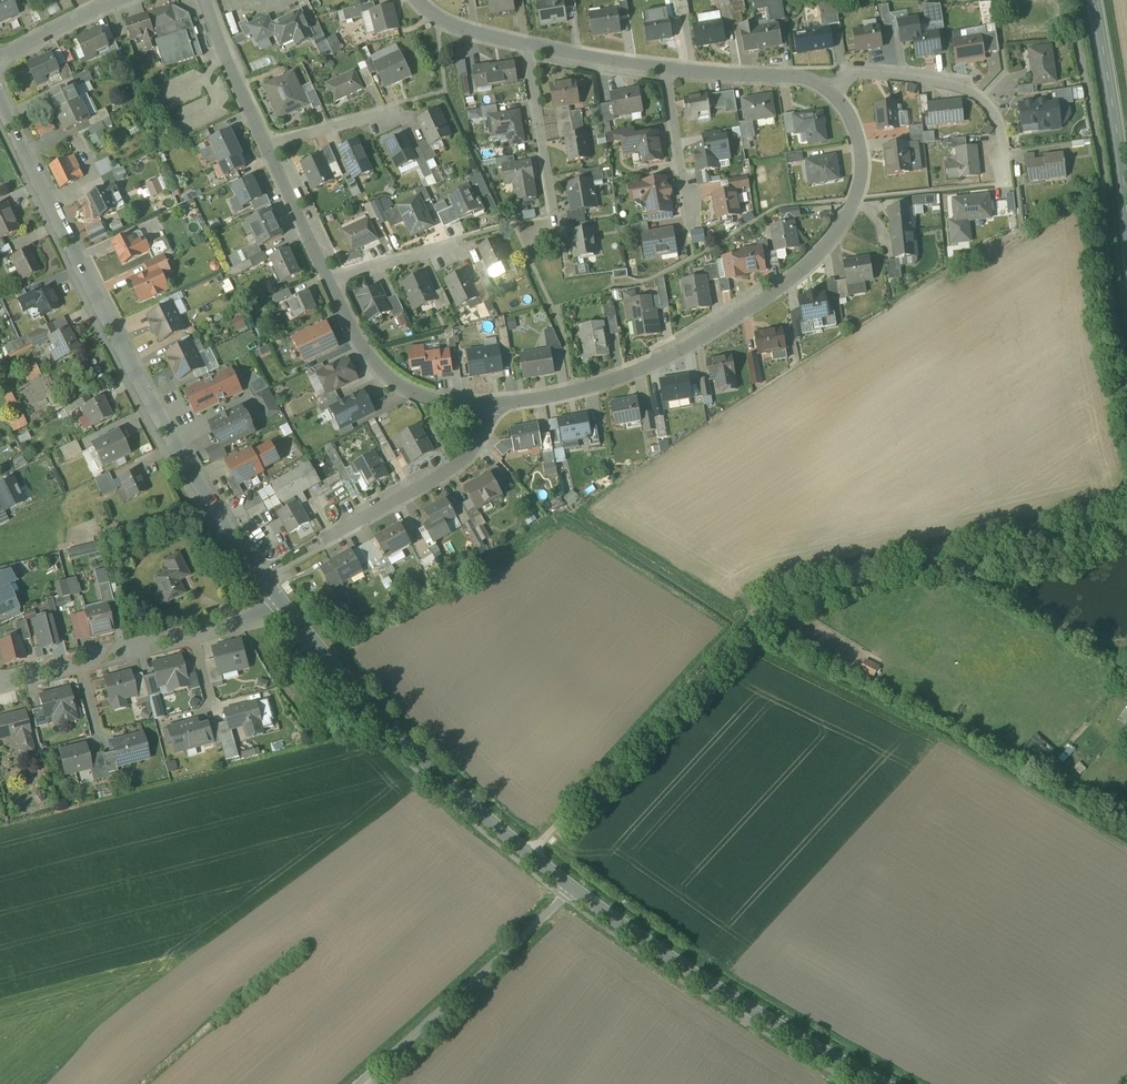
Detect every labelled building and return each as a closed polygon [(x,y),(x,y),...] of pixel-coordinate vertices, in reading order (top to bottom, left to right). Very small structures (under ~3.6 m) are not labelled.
[(12,0),(0,0),(0,28),(20,18),(12,0)] [(492,18),(517,14),(515,0),(490,0),(492,18)] [(561,4),(538,8),(542,29),(574,23),(571,11),(579,10),(577,0),(560,0),(561,4)] [(678,0),(669,2),(672,21),(682,19),(678,0)] [(759,12),(772,9),(774,24),(788,22),(786,5),(757,1),(759,12)] [(623,20),(631,19),(629,3),(621,4),(623,20)] [(682,19),(692,17),(689,3),(679,5),(682,19)] [(348,21),(372,14),(380,12),(378,4),(346,13),(348,21)] [(1002,53),(992,4),(983,5),(992,55),(1002,53)] [(732,6),(723,7),(726,24),(727,29),(736,28),(732,6)] [(943,7),(923,6),(926,26),(945,24),(943,7)] [(177,7),(151,16),(157,34),(194,22),(192,15),(177,7)] [(380,12),(372,14),(378,36),(401,29),(395,7),(380,12)] [(838,8),(821,7),(825,32),(830,31),(830,28),(841,26),(838,8)] [(890,7),(883,8),(886,24),(892,23),(890,7)] [(279,37),(285,49),(297,43),(300,49),(320,39),(315,29),(307,10),(274,25),(279,37)] [(621,12),(591,16),(593,39),(624,36),(621,12)] [(151,16),(129,23),(135,41),(146,38),(156,34),(157,34),(151,16)] [(261,45),(279,37),(270,18),(252,27),(261,45)] [(922,20),(899,24),(903,48),(915,46),(926,44),(925,39),(922,20)] [(160,49),(167,69),(206,57),(194,22),(157,34),(156,34),(161,49),(160,49)] [(249,22),(241,26),(247,39),(256,35),(249,22)] [(674,22),(648,27),(651,44),(677,39),(674,22)] [(726,24),(699,29),(703,50),(730,45),(727,29),(726,24)] [(763,25),(745,28),(749,56),(785,50),(781,30),(764,33),(763,25)] [(328,40),(321,27),(315,29),(320,39),(322,43),(328,40)] [(105,28),(78,41),(88,62),(115,50),(105,28)] [(883,28),(857,33),(861,54),(887,49),(883,28)] [(825,32),(798,37),(801,57),(834,51),(830,31),(825,32)] [(156,34),(146,38),(151,52),(160,49),(161,49),(156,34)] [(925,39),(926,44),(915,46),(917,59),(946,54),(943,37),(925,39)] [(984,41),(955,45),(958,66),(987,62),(984,41)] [(133,42),(126,44),(129,55),(136,53),(133,42)] [(1056,47),(1031,50),(1035,87),(1061,83),(1056,47)] [(403,51),(375,63),(380,74),(389,91),(415,79),(403,51)] [(56,57),(29,67),(38,88),(64,78),(56,57)] [(370,68),(374,77),(380,74),(375,63),(372,57),(366,60),(370,68)] [(468,62),(460,63),(462,80),(470,78),(468,62)] [(518,62),(477,67),(480,90),(521,84),(518,62)] [(374,77),(370,68),(363,72),(370,88),(377,84),(374,77)] [(367,91),(357,73),(328,87),(338,106),(367,91)] [(80,89),(94,82),(91,74),(76,80),(80,89)] [(307,96),(297,74),(267,87),(281,119),(311,106),(307,96)] [(581,82),(552,88),(556,111),(585,105),(581,82)] [(78,87),(52,99),(60,116),(86,104),(78,87)] [(1034,87),(1018,89),(1019,98),(1035,96),(1034,87)] [(641,90),(613,95),(614,105),(616,121),(645,116),(641,90)] [(317,91),(307,96),(311,106),(316,116),(327,110),(317,91)] [(1075,91),(1054,94),(1055,103),(1020,108),(1023,132),(1065,127),(1063,105),(1076,104),(1075,91)] [(736,93),(716,95),(718,110),(738,108),(736,93)] [(776,96),(745,100),(748,123),(756,122),(779,119),(776,96)] [(929,120),(929,128),(969,125),(967,101),(930,103),(929,97),(923,98),(924,120),(929,120)] [(711,98),(684,102),(687,120),(713,117),(711,98)] [(86,104),(60,116),(68,134),(94,122),(86,104)] [(899,104),(878,106),(879,131),(901,130),(899,104)] [(614,105),(603,107),(605,122),(616,121),(614,105)] [(500,116),(498,107),(483,110),(485,119),(490,118),(500,116)] [(443,110),(420,121),(430,140),(433,148),(456,138),(443,110)] [(112,120),(108,112),(94,118),(98,127),(112,120)] [(500,116),(490,118),(493,138),(512,136),(513,145),(528,144),(524,113),(500,116)] [(828,113),(796,118),(798,132),(799,137),(812,135),(814,146),(833,143),(828,113)] [(789,133),(798,132),(796,118),(796,114),(787,115),(789,133)] [(748,123),(742,124),(744,140),(759,138),(756,122),(748,123)] [(641,135),(642,136),(637,136),(636,131),(616,134),(618,143),(625,142),(627,157),(645,153),(647,167),(668,163),(662,131),(641,135)] [(221,158),(224,167),(246,157),(248,156),(237,132),(213,142),(216,148),(204,153),(208,163),(221,158)] [(708,145),(696,147),(700,173),(724,169),(723,162),(734,160),(730,132),(706,136),(708,145)] [(589,136),(566,140),(570,164),(594,160),(589,136)] [(407,139),(388,148),(398,171),(417,162),(407,139)] [(970,149),(969,139),(946,142),(947,151),(960,150),(970,149)] [(359,140),(338,149),(353,182),(373,171),(359,140)] [(438,159),(433,148),(430,140),(420,144),(428,163),(438,159)] [(921,144),(886,149),(889,176),(924,171),(921,144)] [(970,149),(960,150),(961,164),(948,165),(950,182),(984,178),(981,148),(970,149)] [(806,163),(804,154),(790,156),(792,165),(806,163)] [(86,179),(75,156),(53,166),(63,189),(86,179)] [(1047,158),(1047,160),(1028,163),(1031,182),(1049,180),(1050,180),(1069,178),(1067,156),(1047,158)] [(251,168),(246,157),(224,167),(229,179),(251,168)] [(326,157),(304,168),(315,191),(337,181),(326,157)] [(840,157),(809,162),(813,187),(844,182),(840,157)] [(111,160),(98,165),(104,178),(117,172),(111,160)] [(535,163),(505,167),(508,188),(516,187),(519,203),(540,200),(535,163)] [(130,178),(126,169),(111,176),(115,185),(130,178)] [(607,180),(605,170),(594,172),(596,182),(607,180)] [(343,176),(354,198),(361,195),(350,173),(343,176)] [(261,198),(250,176),(229,186),(239,208),(261,198)] [(752,178),(733,181),(735,192),(753,189),(752,178)] [(670,179),(632,184),(635,202),(652,200),(654,216),(675,213),(673,201),(678,200),(677,188),(671,189),(670,179)] [(596,182),(569,186),(574,213),(601,208),(596,182)] [(119,185),(91,198),(100,218),(119,210),(112,197),(122,192),(119,185)] [(426,205),(433,202),(428,190),(418,195),(419,198),(399,207),(401,210),(388,215),(395,230),(407,224),(414,240),(437,229),(426,205)] [(472,190),(451,199),(456,210),(441,216),(447,230),(462,223),(483,214),(472,190)] [(741,191),(716,195),(720,222),(745,218),(741,191)] [(1017,194),(1008,195),(1010,214),(1018,214),(1017,194)] [(937,197),(915,199),(916,206),(938,204),(937,197)] [(993,197),(955,200),(957,224),(995,220),(993,197)] [(0,208),(0,243),(24,232),(11,203),(0,208)] [(366,208),(372,220),(373,223),(379,220),(372,205),(366,208)] [(916,207),(891,210),(894,236),(919,233),(916,207)] [(250,223),(262,249),(289,237),(277,211),(250,223)] [(373,223),(372,220),(345,232),(354,253),(382,241),(373,223)] [(651,235),(649,224),(631,227),(632,234),(644,232),(645,236),(651,235)] [(798,224),(774,228),(778,252),(801,248),(798,224)] [(597,228),(574,232),(579,261),(602,257),(597,228)] [(651,235),(645,236),(649,259),(681,254),(677,231),(651,235)] [(919,233),(894,236),(897,261),(922,258),(919,233)] [(136,235),(115,244),(125,265),(155,252),(149,238),(140,242),(136,235)] [(481,251),(487,263),(476,268),(482,282),(494,277),(492,272),(509,265),(499,242),(481,251)] [(264,255),(260,246),(244,253),(248,262),(264,255)] [(42,271),(30,249),(10,259),(22,281),(42,271)] [(294,251),(271,261),(283,286),(305,276),(294,251)] [(747,257),(750,275),(770,273),(768,254),(747,257)] [(167,255),(148,264),(152,273),(132,282),(143,306),(175,290),(168,276),(175,272),(167,255)] [(730,280),(750,277),(750,275),(747,257),(747,256),(728,258),(730,280)] [(871,258),(846,262),(850,285),(875,281),(871,258)] [(903,262),(890,263),(891,283),(905,282),(903,262)] [(705,267),(707,277),(685,281),(690,313),(716,309),(711,282),(721,280),(718,265),(705,267)] [(484,283),(477,286),(470,271),(448,281),(460,306),(482,296),(485,304),(493,301),(484,283)] [(453,306),(445,290),(439,292),(431,273),(405,284),(417,311),(437,302),(441,311),(453,306)] [(671,309),(668,293),(666,279),(659,281),(661,294),(664,311),(671,309)] [(723,280),(724,293),(732,292),(730,280),(723,280)] [(842,300),(852,298),(849,281),(840,283),(842,300)] [(399,296),(389,300),(382,287),(361,297),(373,322),(394,312),(397,317),(406,313),(399,296)] [(52,290),(34,299),(44,318),(62,309),(52,290)] [(657,296),(642,299),(641,291),(626,294),(631,322),(635,321),(639,339),(664,334),(657,296)] [(181,292),(171,297),(174,303),(184,298),(181,292)] [(315,293),(292,304),(300,322),(324,311),(315,293)] [(816,331),(825,329),(825,330),(841,328),(839,314),(831,315),(829,293),(801,296),(802,299),(793,314),(798,339),(817,336),(816,331)] [(172,304),(148,316),(153,325),(152,326),(154,329),(179,317),(172,304)] [(616,305),(604,308),(606,319),(618,317),(616,305)] [(179,317),(154,329),(156,333),(161,342),(185,330),(179,317)] [(606,323),(582,327),(587,360),(612,356),(606,323)] [(51,338),(59,334),(54,324),(28,336),(35,350),(53,341),(51,338)] [(327,325),(308,334),(319,357),(338,348),(335,341),(337,340),(333,331),(330,332),(327,325)] [(59,334),(51,338),(53,341),(58,352),(52,355),(56,364),(84,350),(73,327),(59,334)] [(499,331),(502,347),(504,356),(512,354),(508,329),(499,331)] [(787,329),(758,336),(762,356),(792,349),(787,329)] [(556,330),(545,332),(549,348),(562,346),(556,330)] [(308,334),(294,341),(305,363),(319,357),(308,334)] [(191,342),(169,353),(167,354),(172,363),(171,364),(173,367),(198,355),(191,342)] [(429,346),(412,349),(415,371),(426,369),(428,379),(457,375),(454,349),(429,353),(429,346)] [(502,347),(471,352),(475,379),(506,375),(504,356),(502,347)] [(554,350),(521,356),(525,380),(558,374),(554,350)] [(198,355),(173,367),(175,371),(175,370),(180,380),(204,368),(198,355)] [(761,355),(750,357),(755,387),(766,385),(761,355)] [(713,381),(720,380),(722,391),(741,389),(739,377),(740,376),(738,358),(710,363),(713,381)] [(351,359),(327,371),(325,366),(310,373),(313,378),(319,375),(324,387),(357,372),(351,359)] [(231,370),(215,378),(225,399),(241,391),(231,370)] [(357,372),(324,387),(329,396),(322,400),(326,407),(341,400),(338,393),(361,382),(357,372)] [(225,399),(215,378),(202,384),(212,405),(225,399)] [(692,378),(662,383),(666,403),(696,398),(692,378)] [(713,381),(703,382),(706,399),(715,398),(713,381)] [(212,405),(202,384),(186,392),(196,413),(200,410),(212,405)] [(271,392),(258,399),(269,421),(283,414),(271,392)] [(326,407),(321,409),(324,415),(327,414),(332,423),(340,419),(373,403),(367,392),(343,403),(341,400),(326,407)] [(664,396),(653,398),(657,419),(667,417),(664,396)] [(83,409),(92,405),(90,399),(76,405),(79,411),(83,409)] [(116,418),(107,399),(92,405),(83,409),(92,429),(116,418)] [(641,400),(612,405),(616,429),(645,424),(644,414),(641,400)] [(373,403),(340,419),(344,428),(341,430),(345,437),(356,432),(353,425),(378,413),(373,403)] [(229,456),(227,451),(261,434),(248,410),(212,428),(221,445),(209,451),(215,464),(229,456)] [(656,433),(654,413),(644,414),(645,424),(647,434),(656,433)] [(601,427),(592,428),(591,418),(560,422),(563,443),(593,440),(594,447),(603,446),(601,427)] [(541,425),(513,428),(514,441),(516,454),(544,450),(541,425)] [(424,426),(401,437),(415,465),(438,454),(424,426)] [(122,433),(94,446),(106,470),(134,457),(122,433)] [(504,443),(497,449),(506,458),(512,452),(516,454),(514,441),(504,443)] [(84,456),(78,444),(61,452),(67,464),(84,456)] [(258,451),(229,465),(241,489),(271,474),(269,470),(286,462),(278,446),(260,455),(258,451)] [(390,446),(383,450),(391,465),(398,461),(390,446)] [(345,466),(337,470),(345,485),(353,481),(358,478),(365,492),(393,478),(379,453),(352,467),(347,470),(345,466)] [(312,466),(276,485),(286,504),(322,485),(312,466)] [(141,472),(122,481),(133,502),(152,493),(141,472)] [(118,492),(110,476),(97,481),(105,498),(118,492)] [(473,500),(464,505),(478,532),(489,526),(481,512),(509,497),(498,477),(468,492),(473,500)] [(315,523),(300,498),(278,510),(293,536),(304,530),(315,523)] [(428,516),(434,528),(423,533),(432,549),(436,557),(443,554),(439,546),(457,537),(451,526),(462,520),(453,503),(428,516)] [(405,527),(379,540),(386,555),(389,561),(414,548),(405,527)] [(386,555),(379,540),(361,549),(368,562),(370,564),(386,555)] [(422,562),(434,555),(427,541),(414,548),(422,562)] [(354,552),(361,566),(368,562),(361,549),(354,552)] [(361,566),(354,553),(322,571),(334,593),(367,575),(361,566)] [(167,606),(188,596),(182,583),(193,578),(183,555),(165,563),(169,572),(154,579),(167,606)] [(9,580),(12,585),(19,582),(14,567),(0,571),(0,584),(9,580)] [(3,610),(8,620),(26,610),(12,585),(9,580),(0,584),(0,612),(3,610)] [(108,604),(109,609),(117,607),(111,585),(100,588),(105,604),(108,604)] [(105,604),(87,609),(95,639),(116,634),(109,609),(108,604),(105,604)] [(56,617),(36,622),(43,652),(63,647),(56,617)] [(19,625),(22,637),(24,643),(32,641),(28,623),(19,625)] [(22,637),(1,642),(6,665),(28,660),(24,643),(22,637)] [(243,643),(216,650),(220,664),(224,679),(250,672),(243,643)] [(186,659),(155,666),(158,678),(161,688),(170,686),(172,695),(193,689),(186,659)] [(881,668),(867,661),(862,673),(876,680),(881,668)] [(224,679),(220,664),(210,666),(215,685),(225,683),(224,679)] [(133,673),(107,679),(114,706),(140,700),(135,679),(133,673)] [(146,677),(135,679),(140,700),(140,701),(151,698),(147,681),(146,677)] [(161,688),(158,678),(147,681),(151,698),(152,700),(163,698),(161,688)] [(80,723),(78,715),(80,714),(74,689),(41,697),(44,710),(33,713),(38,730),(51,727),(49,722),(55,720),(57,729),(80,723)] [(262,705),(229,713),(234,733),(247,730),(249,740),(269,735),(262,705)] [(0,721),(0,740),(2,748),(16,745),(20,759),(38,754),(28,714),(0,721)] [(203,726),(202,721),(170,729),(165,730),(169,746),(173,745),(176,756),(217,745),(212,724),(203,726)] [(231,724),(219,727),(225,750),(237,747),(231,724)] [(146,735),(114,743),(118,756),(121,770),(152,762),(146,735)] [(90,758),(87,745),(59,753),(66,778),(94,771),(90,758)] [(106,759),(105,754),(90,758),(94,771),(97,783),(111,780),(106,759)] [(118,756),(106,759),(111,780),(123,777),(121,770),(118,756)]
